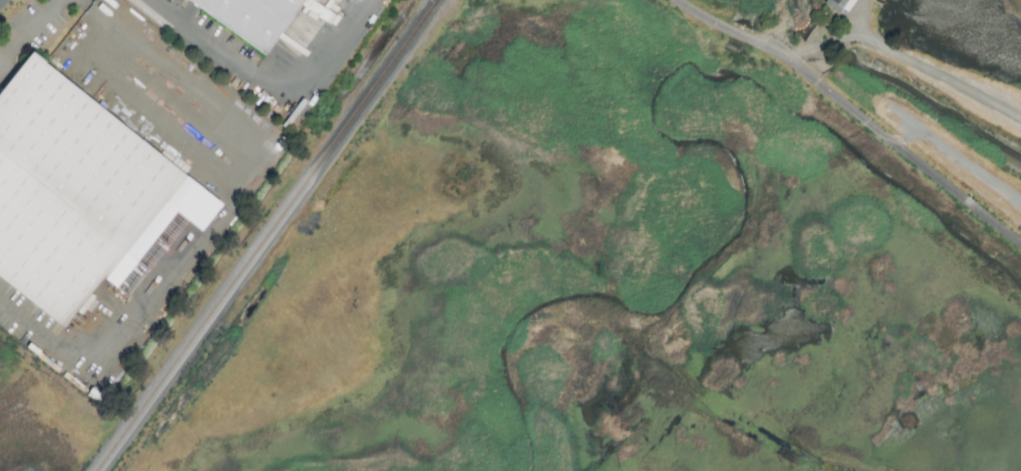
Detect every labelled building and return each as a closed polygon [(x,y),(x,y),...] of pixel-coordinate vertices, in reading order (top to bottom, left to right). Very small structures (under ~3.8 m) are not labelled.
[(266,59),(309,0),(184,0),(266,59)] [(66,333),(0,281),(0,99),(34,57),(189,180),(66,333)]
